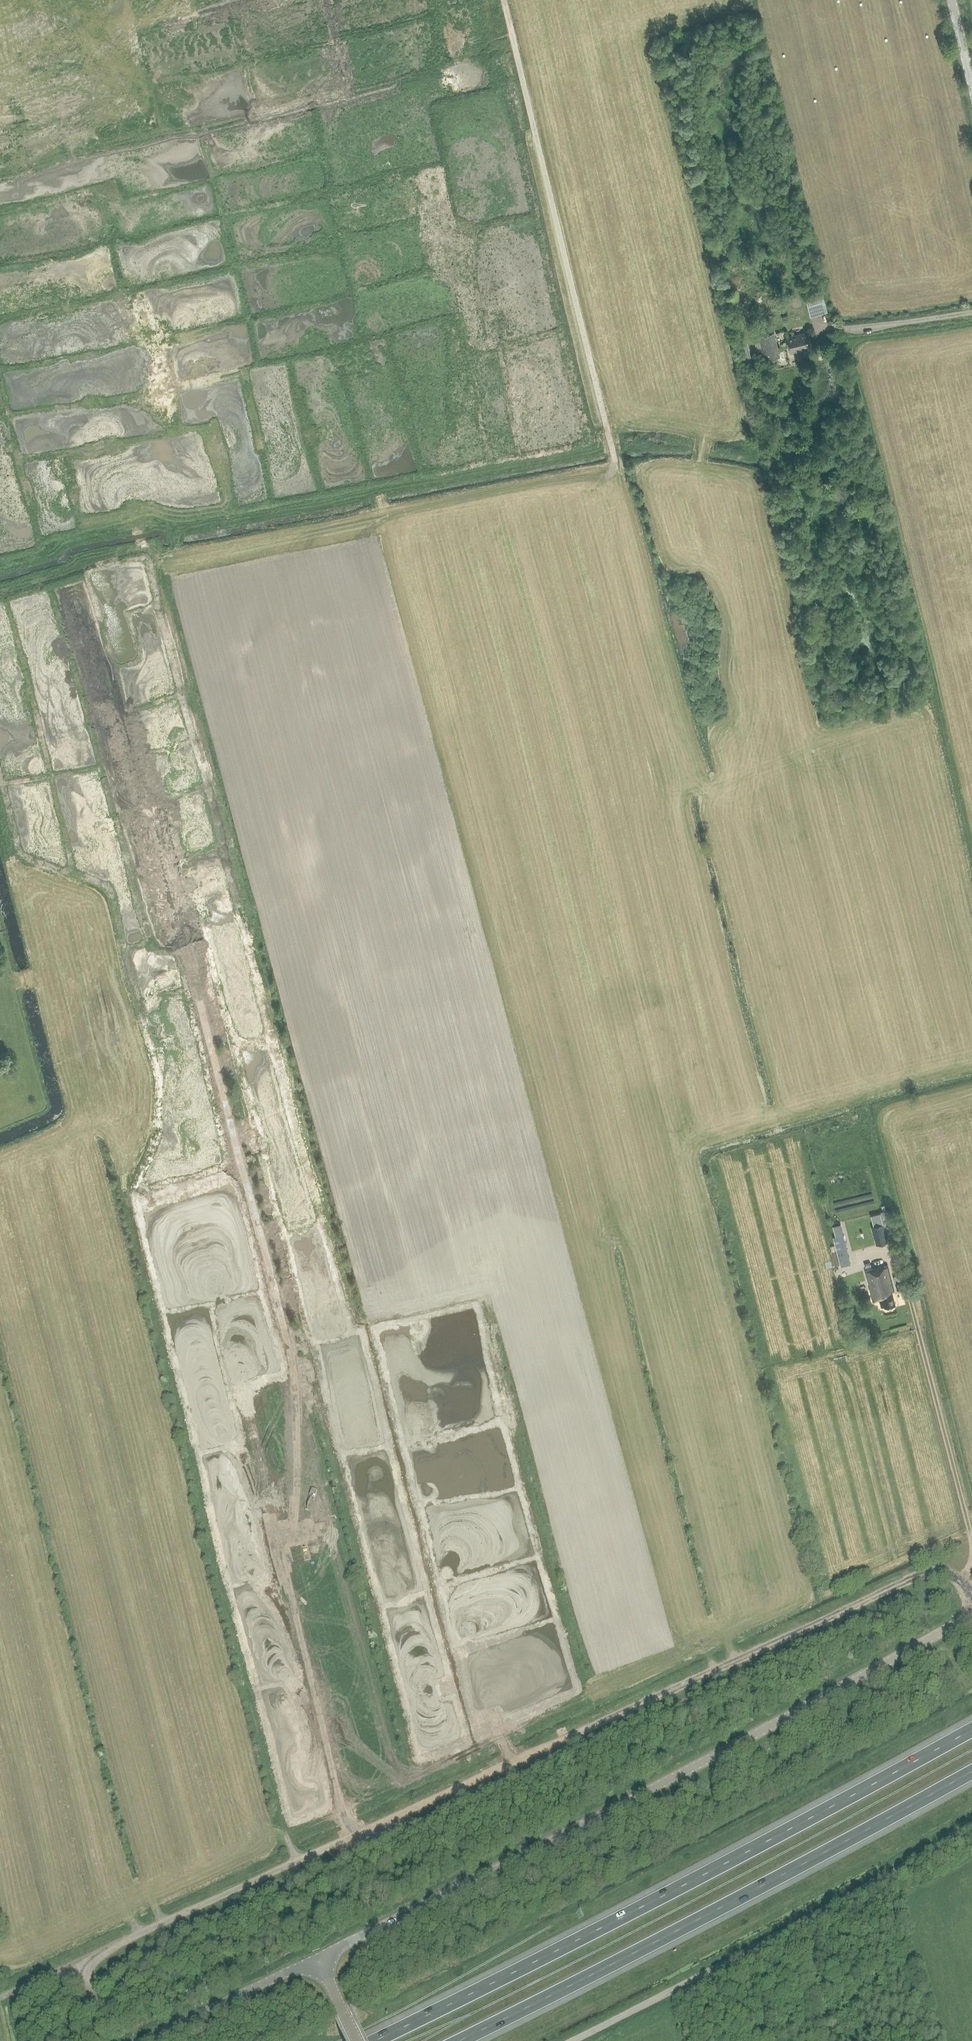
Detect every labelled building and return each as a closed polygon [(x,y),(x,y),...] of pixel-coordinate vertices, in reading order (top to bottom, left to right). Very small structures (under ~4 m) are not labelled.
[(807,293),(810,314),(827,312),(824,290),(807,293)] [(758,336),(764,358),(764,360),(776,357),(777,361),(785,359),(782,351),(779,352),(774,332),(758,336)] [(790,354),(806,350),(805,347),(810,345),(806,332),(786,338),(790,354)] [(748,340),(740,342),(746,363),(753,361),(748,340)] [(877,1245),(889,1242),(884,1225),(872,1228),(877,1245)] [(843,1235),(841,1235),(833,1237),(839,1260),(849,1258),(843,1235)] [(887,1265),(865,1271),(870,1289),(873,1302),(879,1300),(881,1307),(884,1307),(895,1305),(892,1291),(894,1291),(887,1265)]
